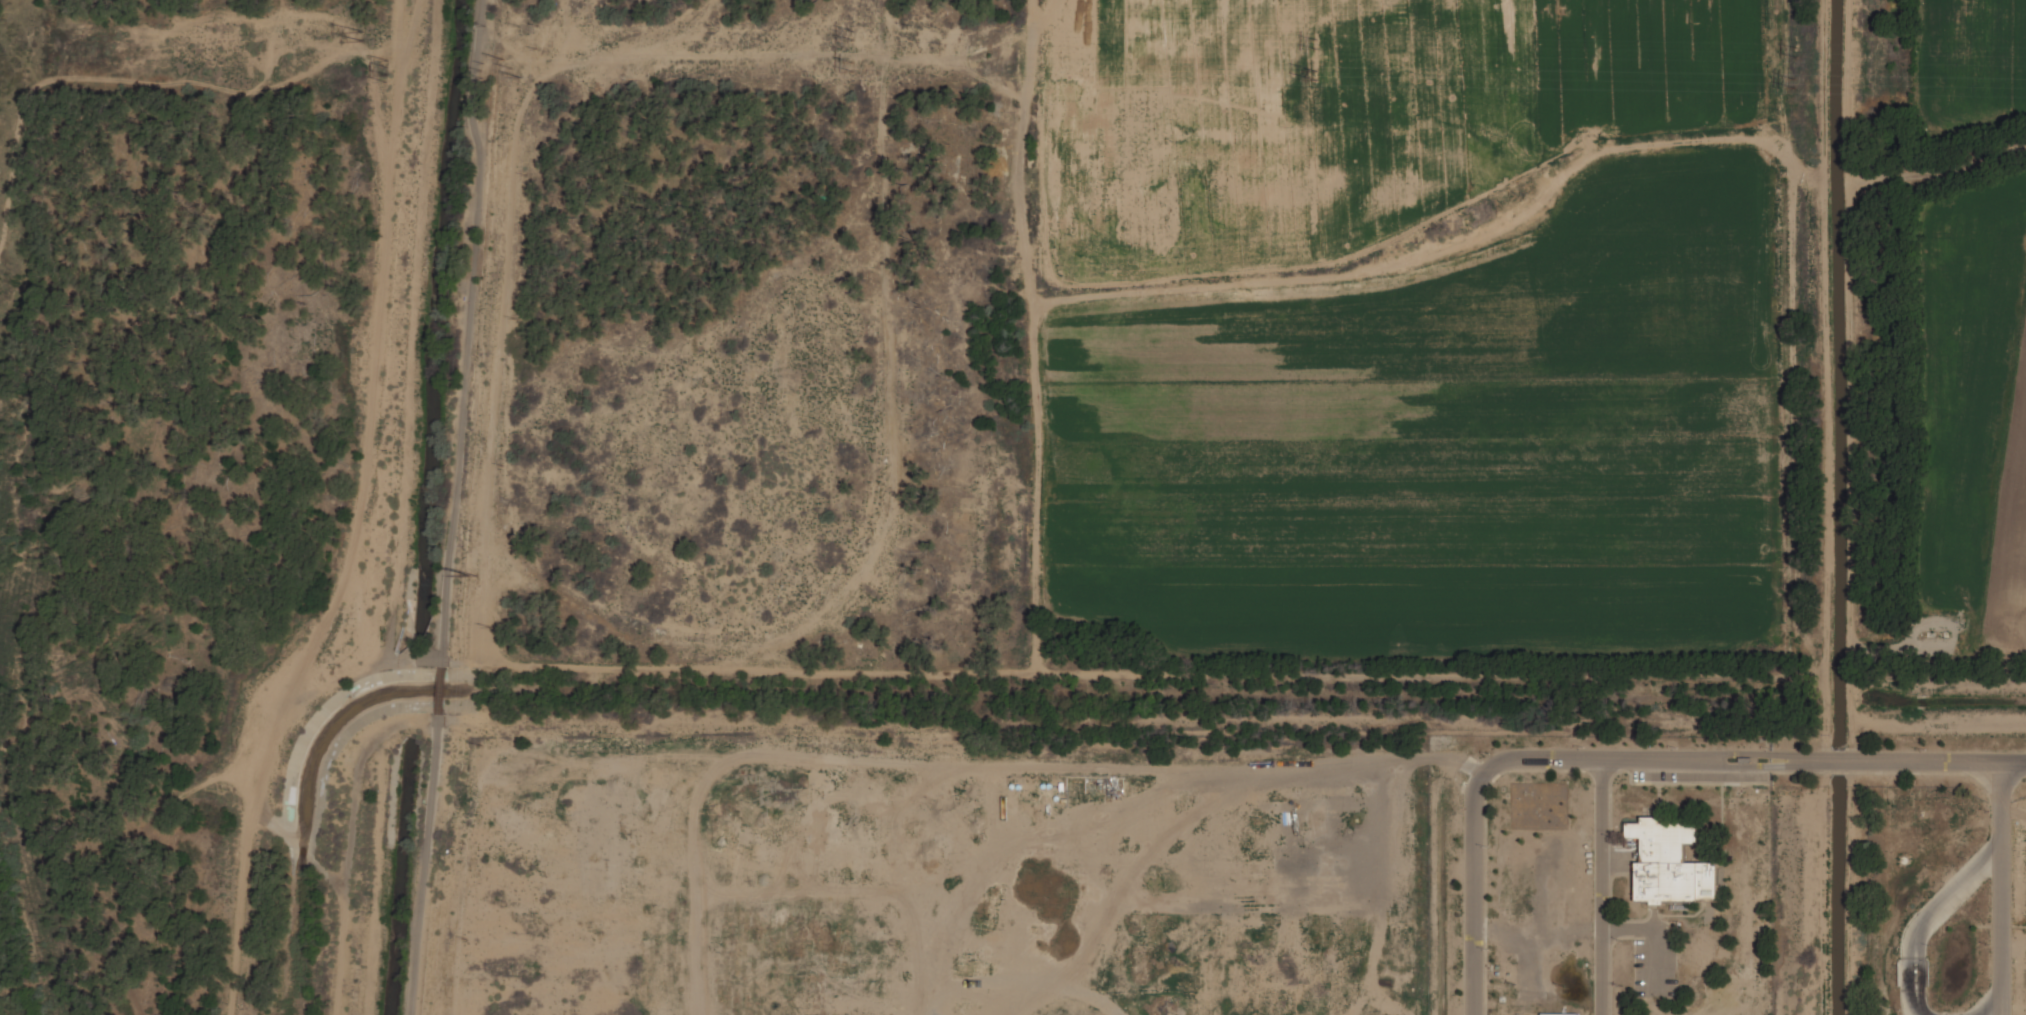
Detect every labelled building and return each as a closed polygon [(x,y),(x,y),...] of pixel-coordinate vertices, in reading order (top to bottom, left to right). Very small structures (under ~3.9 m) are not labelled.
[(1717,900),(1717,862),(1685,861),(1685,842),(1698,842),(1698,822),(1660,822),(1660,816),(1642,816),(1642,821),(1627,821),(1627,837),(1641,837),(1641,861),(1637,861),(1636,900),(1717,900)]
